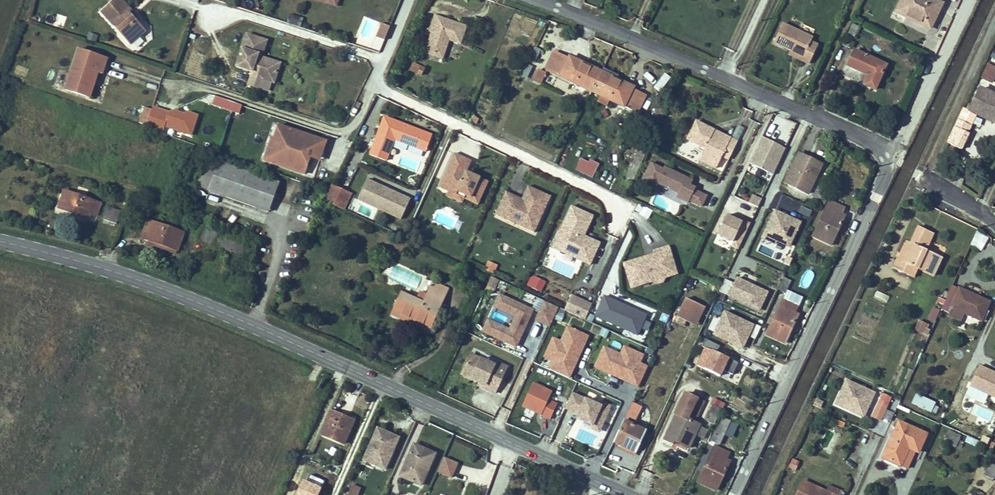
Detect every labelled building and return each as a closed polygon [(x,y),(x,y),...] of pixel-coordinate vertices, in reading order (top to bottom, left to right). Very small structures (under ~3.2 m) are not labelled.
[(101,12),(130,45),(145,32),(133,19),(129,13),(132,10),(123,0),(115,0),(101,12)] [(896,12),(908,18),(909,16),(913,18),(912,20),(930,28),(942,4),(939,2),(941,0),(902,0),(896,12)] [(129,13),(133,19),(137,16),(132,10),(129,13)] [(466,27),(435,16),(430,31),(431,34),(433,37),(432,40),(429,41),(425,53),(435,56),(436,53),(443,56),(448,40),(460,44),(466,27)] [(843,44),(849,47),(859,26),(852,23),(843,44)] [(812,38),(782,24),(773,43),(790,51),(803,56),(801,60),(809,63),(817,45),(810,42),(812,38)] [(388,31),(380,28),(376,37),(384,40),(388,31)] [(263,39),(247,34),(236,67),(252,72),(251,75),(274,83),(279,67),(256,59),(263,39)] [(266,40),(263,39),(256,59),(279,67),(280,63),(261,57),(266,40)] [(536,48),(529,61),(533,63),(540,50),(536,48)] [(107,58),(78,49),(65,89),(87,96),(95,71),(97,72),(102,73),(107,58)] [(803,56),(790,51),(789,54),(801,60),(803,56)] [(886,65),(854,51),(847,66),(868,75),(865,82),(864,85),(875,89),(886,65)] [(546,70),(592,92),(600,75),(586,68),(587,66),(569,58),(568,59),(555,53),(546,70)] [(424,69),(413,63),(409,70),(421,76),(424,69)] [(987,63),(980,78),(989,82),(994,71),(994,67),(987,63)] [(528,65),(522,76),(526,77),(531,66),(528,65)] [(586,68),(600,75),(601,73),(587,66),(586,68)] [(616,82),(619,76),(603,68),(601,73),(600,75),(616,82)] [(538,70),(533,80),(541,84),(546,74),(538,70)] [(89,97),(97,72),(95,71),(87,96),(89,97)] [(661,91),(670,76),(663,72),(654,87),(661,91)] [(600,75),(592,92),(600,96),(609,100),(638,114),(646,96),(632,90),(633,88),(617,80),(616,82),(600,75)] [(963,108),(946,143),(961,149),(969,134),(967,133),(976,114),(992,122),(994,115),(994,96),(980,89),(972,106),(968,104),(966,109),(963,108)] [(239,114),(242,104),(215,95),(211,104),(239,114)] [(609,100),(600,96),(597,102),(606,106),(609,100)] [(654,116),(662,119),(667,107),(660,104),(654,116)] [(169,113),(153,107),(146,128),(163,134),(165,127),(191,136),(198,116),(189,113),(181,117),(177,109),(169,113)] [(654,116),(647,132),(654,135),(662,119),(654,116)] [(431,135),(384,117),(370,154),(385,160),(394,139),(426,151),(431,135)] [(696,121),(693,126),(703,130),(705,126),(696,121)] [(738,124),(732,135),(738,139),(745,128),(738,124)] [(326,141),(278,125),(273,138),(284,142),(283,145),(277,143),(270,163),(303,175),(311,151),(321,154),(326,141)] [(703,130),(693,126),(687,139),(705,148),(699,160),(716,168),(722,156),(729,160),(737,142),(730,138),(729,141),(719,136),(717,140),(711,137),(714,131),(705,126),(703,130)] [(729,141),(730,138),(714,131),(711,137),(717,140),(719,136),(729,141)] [(283,145),(284,142),(273,138),(271,137),(263,161),(270,163),(277,143),(283,145)] [(786,148),(762,137),(749,163),(773,175),(786,148)] [(471,161),(454,153),(438,187),(448,191),(449,188),(465,195),(464,198),(478,205),(488,182),(466,172),(471,161)] [(582,155),(575,168),(592,177),(599,163),(582,155)] [(821,164),(811,160),(810,163),(807,161),(807,160),(798,156),(785,183),(808,194),(821,164)] [(219,162),(207,157),(196,187),(208,191),(219,162)] [(278,183),(219,162),(208,191),(267,212),(278,183)] [(692,180),(664,167),(663,169),(650,163),(642,180),(656,187),(658,183),(678,193),(676,197),(687,202),(688,200),(701,206),(706,195),(694,189),(695,187),(690,185),(692,180)] [(411,200),(367,180),(357,201),(401,221),(411,200)] [(352,194),(332,184),(323,201),(345,211),(352,194)] [(550,197),(528,186),(522,199),(519,205),(503,198),(495,215),(504,219),(506,214),(521,220),(518,226),(534,233),(550,197)] [(812,199),(819,202),(824,190),(818,187),(812,199)] [(464,198),(465,195),(449,188),(448,191),(446,196),(462,203),(464,198)] [(830,192),(825,190),(819,202),(824,204),(830,192)] [(100,203),(65,191),(59,208),(88,218),(89,214),(96,216),(100,203)] [(506,192),(503,198),(519,205),(522,199),(506,192)] [(748,204),(758,208),(761,201),(752,197),(748,204)] [(829,201),(813,237),(831,245),(845,217),(841,215),(844,208),(829,201)] [(638,205),(635,213),(649,217),(652,209),(638,205)] [(573,206),(554,247),(569,254),(572,247),(595,258),(602,243),(586,235),(595,216),(573,206)] [(107,207),(103,219),(116,224),(120,211),(107,207)] [(789,247),(800,223),(775,210),(762,238),(775,244),(776,241),(789,247)] [(521,220),(506,214),(504,219),(518,226),(521,220)] [(739,249),(750,224),(744,221),(743,223),(727,216),(719,235),(734,242),(732,246),(739,249)] [(147,220),(143,232),(149,235),(147,240),(177,250),(183,233),(147,220)] [(930,232),(918,227),(910,244),(902,261),(899,260),(897,258),(893,268),(913,277),(917,268),(934,276),(942,258),(925,251),(922,249),(930,232)] [(246,243),(203,228),(198,241),(242,256),(246,243)] [(922,249),(925,251),(933,234),(930,232),(922,249)] [(987,237),(976,232),(971,243),(982,248),(987,237)] [(726,247),(729,241),(718,235),(715,242),(726,247)] [(175,254),(177,250),(147,240),(146,243),(175,254)] [(907,243),(899,260),(902,261),(910,244),(907,243)] [(646,257),(624,264),(631,288),(643,284),(642,280),(661,274),(665,277),(677,273),(668,246),(653,251),(654,254),(655,257),(647,259),(646,257)] [(592,264),(595,258),(572,247),(569,254),(592,264)] [(493,273),(498,264),(489,260),(484,269),(493,273)] [(661,274),(642,280),(643,284),(651,281),(656,284),(662,282),(665,277),(661,274)] [(541,292),(546,281),(533,275),(528,286),(541,292)] [(498,280),(491,277),(487,286),(494,289),(498,280)] [(724,280),(719,292),(759,311),(767,293),(736,278),(733,284),(724,280)] [(784,278),(779,290),(785,293),(791,281),(784,278)] [(448,289),(433,282),(427,295),(424,303),(417,300),(401,293),(392,315),(409,323),(411,319),(431,328),(448,289)] [(960,289),(952,285),(945,300),(943,305),(941,309),(950,313),(949,316),(962,321),(965,314),(982,321),(982,320),(985,321),(988,314),(985,313),(990,302),(963,290),(962,293),(958,291),(960,289)] [(787,291),(783,300),(797,307),(801,298),(787,291)] [(876,291),(874,297),(887,302),(889,296),(876,291)] [(417,300),(424,303),(427,295),(420,292),(417,300)] [(532,310),(499,295),(494,307),(516,316),(509,330),(488,320),(482,332),(516,347),(524,328),(520,327),(523,320),(527,321),(532,310)] [(565,310),(585,320),(592,305),(571,296),(565,310)] [(605,296),(595,316),(644,339),(654,319),(605,296)] [(687,321),(695,303),(686,299),(678,316),(687,321)] [(783,300),(766,335),(785,344),(798,315),(794,313),(797,307),(783,300)] [(551,324),(559,308),(547,302),(540,318),(551,324)] [(695,303),(687,321),(697,325),(705,308),(695,303)] [(936,321),(939,309),(932,307),(928,318),(936,321)] [(725,312),(714,335),(742,348),(753,326),(725,312)] [(678,316),(676,321),(685,325),(687,321),(678,316)] [(429,332),(431,328),(411,319),(409,323),(429,332)] [(922,333),(927,324),(919,321),(915,330),(922,333)] [(552,361),(549,369),(569,378),(588,337),(567,328),(561,343),(552,361)] [(544,357),(552,361),(561,343),(553,339),(544,357)] [(697,365),(729,381),(738,363),(716,353),(720,346),(705,339),(701,346),(705,348),(697,365)] [(619,356),(638,364),(641,356),(622,348),(619,356)] [(647,367),(638,364),(619,356),(602,349),(594,369),(638,387),(647,367)] [(495,365),(471,354),(461,375),(479,383),(485,386),(484,388),(495,394),(504,373),(493,368),(495,365)] [(689,373),(693,364),(687,361),(683,370),(689,373)] [(496,362),(493,368),(504,373),(507,367),(496,362)] [(684,365),(676,362),(673,368),(681,372),(684,365)] [(979,366),(969,386),(994,398),(994,373),(979,366)] [(686,378),(689,373),(683,370),(680,376),(686,378)] [(835,404),(863,417),(874,393),(846,380),(835,404)] [(549,422),(556,406),(548,402),(552,394),(532,385),(521,409),(549,422)] [(600,406),(572,393),(565,408),(578,414),(576,419),(583,422),(592,426),(591,429),(598,432),(610,407),(602,403),(600,406)] [(703,402),(685,393),(664,439),(673,443),(674,441),(689,448),(694,435),(699,426),(699,425),(687,419),(690,412),(697,416),(703,402)] [(878,402),(880,403),(873,416),(880,420),(891,397),(882,393),(878,402)] [(916,394),(912,403),(930,412),(934,405),(934,403),(916,394)] [(714,405),(721,408),(722,409),(725,403),(714,398),(711,404),(714,405)] [(666,405),(658,401),(654,409),(662,412),(666,405)] [(641,406),(632,402),(627,412),(636,417),(641,406)] [(707,421),(713,424),(721,408),(714,405),(707,421)] [(340,415),(326,409),(320,423),(325,425),(321,435),(344,444),(353,421),(340,415)] [(341,412),(340,415),(353,421),(355,418),(341,412)] [(636,417),(627,412),(623,421),(632,425),(636,417)] [(730,421),(722,417),(711,440),(719,444),(730,421)] [(967,422),(956,417),(951,427),(962,432),(967,422)] [(632,425),(623,421),(613,442),(621,446),(635,453),(645,432),(632,425)] [(898,421),(882,458),(901,466),(909,448),(914,451),(918,453),(927,434),(898,421)] [(325,425),(320,423),(316,433),(321,435),(325,425)] [(699,426),(694,435),(703,440),(708,430),(699,426)] [(394,436),(377,429),(364,460),(384,469),(393,450),(388,448),(394,436)] [(961,436),(947,429),(942,440),(956,446),(961,436)] [(398,438),(394,436),(388,448),(393,450),(398,438)] [(430,452),(414,445),(400,476),(421,485),(429,466),(425,464),(430,452)] [(635,453),(621,446),(620,449),(634,456),(635,453)] [(715,447),(698,482),(716,491),(730,462),(726,460),(729,454),(715,447)] [(909,448),(901,466),(906,469),(914,451),(909,448)] [(435,454),(430,452),(425,464),(429,466),(435,454)] [(452,478),(459,462),(444,456),(437,472),(452,478)] [(994,476),(994,465),(990,463),(985,474),(994,479),(994,476)] [(311,483),(299,478),(292,494),(306,494),(311,483)] [(803,481),(797,494),(834,494),(826,491),(803,481)] [(348,494),(357,494),(360,488),(353,485),(348,494)] [(834,494),(844,494),(845,492),(829,485),(826,491),(834,494)]
